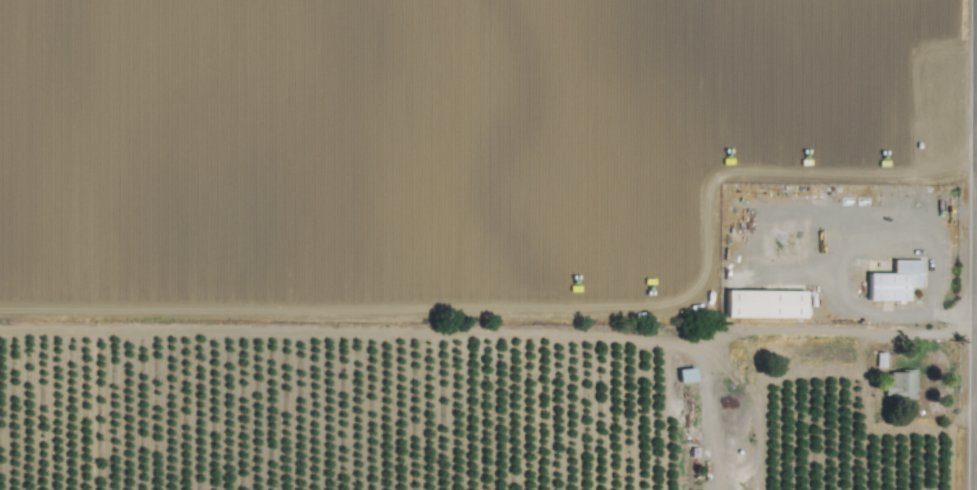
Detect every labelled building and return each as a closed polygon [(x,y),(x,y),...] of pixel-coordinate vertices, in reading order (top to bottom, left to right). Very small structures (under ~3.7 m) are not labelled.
[(867,299),(906,300),(907,287),(920,287),(920,260),(893,259),(893,273),(868,273),(867,299)] [(725,317),(803,318),(804,291),(725,290),(725,317)] [(679,382),(694,380),(692,368),(677,369),(679,382)] [(886,399),(914,400),(915,371),(887,370),(886,399)]
